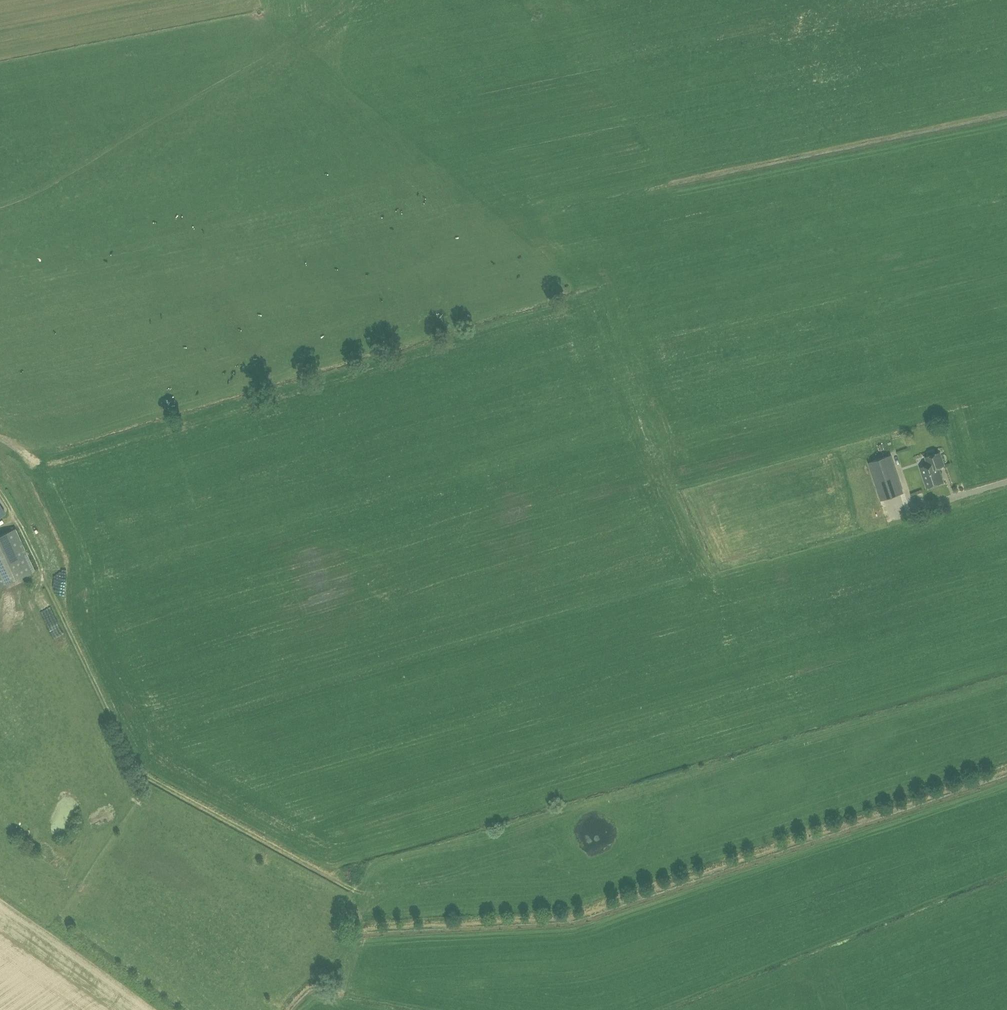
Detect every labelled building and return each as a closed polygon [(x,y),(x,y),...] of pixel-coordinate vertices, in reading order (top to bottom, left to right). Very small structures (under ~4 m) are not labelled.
[(940,453),(926,457),(928,465),(920,468),(927,488),(943,483),(938,468),(944,466),(940,453)] [(881,500),(903,493),(890,456),(869,463),(881,500)] [(0,533),(0,575),(3,582),(16,576),(35,567),(15,526),(0,533)]
